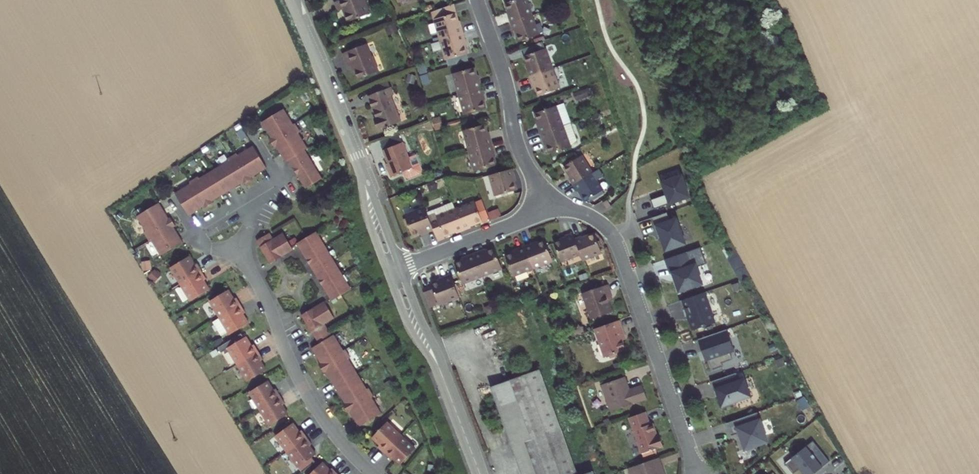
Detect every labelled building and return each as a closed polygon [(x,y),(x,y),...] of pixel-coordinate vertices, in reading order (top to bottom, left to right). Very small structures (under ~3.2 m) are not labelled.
[(335,2),(339,11),(343,9),(348,22),(370,14),(364,0),(340,0),(335,2)] [(510,23),(533,15),(527,0),(515,0),(506,3),(510,15),(508,16),(510,23)] [(432,11),(441,40),(463,33),(461,26),(459,26),(453,5),(432,11)] [(540,35),(533,15),(510,23),(513,30),(515,30),(520,42),(540,35)] [(465,40),(463,33),(441,40),(446,60),(467,54),(463,41),(465,40)] [(366,44),(343,53),(348,67),(353,66),(358,79),(378,72),(372,56),(371,57),(366,44)] [(527,70),(530,76),(553,68),(546,48),(525,56),(529,69),(527,70)] [(453,74),(459,94),(482,88),(480,80),(478,81),(474,68),(453,74)] [(559,89),(553,68),(530,76),(532,84),(535,83),(539,96),(559,89)] [(372,88),(374,94),(390,87),(388,81),(372,88)] [(374,94),(368,96),(377,118),(375,119),(379,130),(401,122),(391,96),(393,95),(391,87),(390,87),(374,94)] [(484,95),(482,88),(459,94),(465,115),(485,109),(482,96),(484,95)] [(589,89),(574,94),(577,101),(591,96),(589,89)] [(538,127),(540,134),(563,126),(555,106),(535,113),(540,126),(538,127)] [(290,122),(281,107),(259,121),(269,136),(267,137),(272,146),(274,145),(284,160),(287,158),(305,186),(321,175),(303,147),(306,146),(296,130),(298,129),(292,121),(290,122)] [(571,123),(563,126),(540,134),(543,141),(545,141),(550,153),(570,146),(576,136),(571,123)] [(464,130),(470,151),(493,144),(490,137),(488,138),(484,125),(464,130)] [(402,143),(384,150),(389,163),(387,164),(392,176),(412,168),(402,143)] [(495,152),(493,144),(470,151),(475,171),(496,166),(492,152),(495,152)] [(266,167),(251,145),(236,155),(235,153),(227,159),(228,161),(198,180),(197,178),(189,184),(190,186),(175,196),(189,218),(204,208),(206,210),(214,204),(213,202),(242,182),(244,184),(252,179),(251,177),(266,167)] [(569,179),(573,185),(593,173),(582,155),(564,166),(571,177),(569,179)] [(513,169),(490,175),(496,196),(516,190),(513,177),(515,177),(513,169)] [(604,190),(593,173),(573,185),(577,192),(579,190),(586,201),(604,190)] [(651,200),(654,209),(689,197),(682,176),(663,183),(665,189),(666,189),(668,194),(651,200)] [(607,209),(611,206),(607,200),(603,203),(607,209)] [(168,218),(159,202),(137,216),(146,231),(144,233),(149,241),(151,240),(161,256),(183,242),(174,227),(176,225),(170,217),(168,218)] [(475,202),(456,210),(464,230),(471,228),(470,225),(475,223),(482,221),(475,202)] [(425,208),(405,216),(413,236),(425,231),(426,233),(434,230),(425,208)] [(457,233),(464,230),(456,210),(437,217),(444,235),(452,233),(456,231),(457,233)] [(667,213),(653,217),(658,234),(660,233),(662,237),(661,238),(666,251),(686,244),(677,218),(670,221),(667,213)] [(318,231),(297,244),(332,301),(352,290),(318,231)] [(257,241),(261,247),(260,247),(271,264),(294,250),(284,233),(274,239),(270,233),(257,241)] [(566,238),(554,243),(561,261),(581,254),(575,239),(572,233),(565,236),(566,238)] [(582,236),(575,239),(581,254),(583,260),(602,252),(595,234),(582,239),(582,236)] [(531,243),(524,246),(533,268),(553,260),(545,240),(532,245),(531,243)] [(513,276),(533,268),(524,246),(517,249),(518,251),(505,256),(513,276)] [(701,247),(666,260),(671,274),(673,273),(680,292),(703,284),(697,267),(707,264),(701,247)] [(481,251),(474,254),(482,276),(502,268),(494,248),(484,252),(482,253),(481,251)] [(462,283),(482,276),(474,254),(466,256),(467,259),(459,262),(455,264),(462,283)] [(171,268),(181,284),(202,271),(197,264),(195,265),(193,262),(189,256),(171,268)] [(202,271),(181,284),(191,301),(210,290),(204,280),(207,279),(202,271)] [(444,280),(431,284),(432,286),(422,289),(430,308),(459,297),(451,274),(443,277),(444,280)] [(607,285),(582,293),(591,319),(612,312),(608,302),(612,301),(607,285)] [(210,301),(220,318),(241,305),(237,297),(234,299),(232,296),(228,290),(210,301)] [(705,292),(680,301),(683,309),(685,309),(693,330),(715,322),(705,292)] [(350,412),(360,427),(382,414),(372,399),(374,398),(369,388),(367,389),(349,359),(351,358),(345,350),(343,351),(334,335),(332,336),(325,324),(335,319),(325,301),(302,316),(312,333),(312,332),(319,344),(312,348),(321,364),(320,365),(324,373),(327,372),(345,404),(343,405),(348,413),(350,412)] [(241,305),(220,318),(230,334),(249,323),(245,318),(243,314),(246,312),(241,305)] [(619,320),(595,329),(605,357),(626,350),(622,340),(620,335),(624,333),(619,320)] [(702,351),(703,351),(706,359),(708,359),(713,370),(723,366),(722,363),(733,359),(730,351),(734,350),(727,329),(698,339),(702,351)] [(228,348),(238,365),(259,352),(254,344),(252,346),(250,343),(246,337),(228,348)] [(259,352),(238,365),(248,381),(266,370),(263,365),(261,361),(263,359),(259,352)] [(539,369),(490,387),(522,473),(577,473),(539,369)] [(736,373),(711,382),(714,391),(716,391),(722,409),(734,405),(733,402),(751,396),(745,379),(739,381),(736,373)] [(626,376),(601,385),(611,412),(647,399),(642,385),(630,389),(626,376)] [(249,392),(260,409),(281,396),(276,388),(274,390),(268,381),(249,392)] [(281,396),(260,409),(270,426),(288,414),(285,408),(283,405),(285,403),(281,396)] [(645,412),(629,418),(643,458),(658,452),(656,449),(663,446),(659,435),(657,436),(652,423),(650,425),(645,412)] [(757,413),(726,423),(731,436),(737,434),(740,433),(741,437),(738,437),(743,450),(767,442),(757,413)] [(384,453),(401,435),(387,422),(372,438),(377,443),(380,445),(378,447),(384,453)] [(276,436),(287,451),(307,437),(302,430),(300,431),(298,429),(293,423),(276,436)] [(415,449),(401,435),(384,453),(390,459),(393,457),(396,461),(400,464),(415,449)] [(307,437),(287,451),(303,472),(316,461),(313,457),(316,454),(310,446),(313,444),(307,437)] [(823,468),(814,457),(806,447),(785,463),(793,473),(800,469),(804,473),(814,473),(823,468)] [(823,468),(828,463),(820,453),(814,457),(823,468)] [(628,469),(630,473),(664,473),(662,469),(664,468),(661,457),(628,469)] [(332,468),(330,470),(323,462),(310,473),(338,473),(332,468)]
